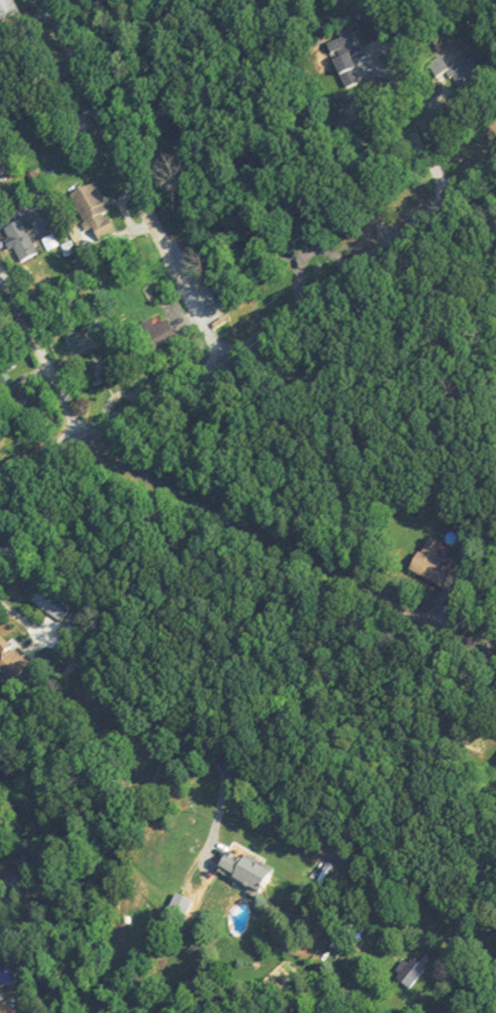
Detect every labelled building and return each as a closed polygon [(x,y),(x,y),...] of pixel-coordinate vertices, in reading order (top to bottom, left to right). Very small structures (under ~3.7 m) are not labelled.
[(19,16),(12,0),(0,0),(0,25),(19,16)] [(362,55),(354,36),(330,46),(339,66),(362,55)] [(110,213),(93,185),(68,201),(91,239),(111,227),(104,217),(110,213)] [(38,257),(22,223),(4,232),(20,265),(38,257)] [(178,345),(168,322),(141,334),(152,357),(178,345)] [(97,368),(94,363),(82,369),(92,390),(122,376),(114,359),(97,368)] [(444,548),(427,540),(410,575),(449,594),(459,575),(449,570),(451,565),(439,559),(444,548)] [(30,606),(62,623),(71,608),(38,591),(30,606)] [(28,666),(0,641),(0,661),(18,678),(28,666)] [(275,869),(234,847),(218,875),(260,898),(275,869)] [(431,959),(419,951),(410,963),(405,959),(393,974),(411,987),(431,959)] [(14,988),(13,975),(0,976),(0,988),(14,988)]
